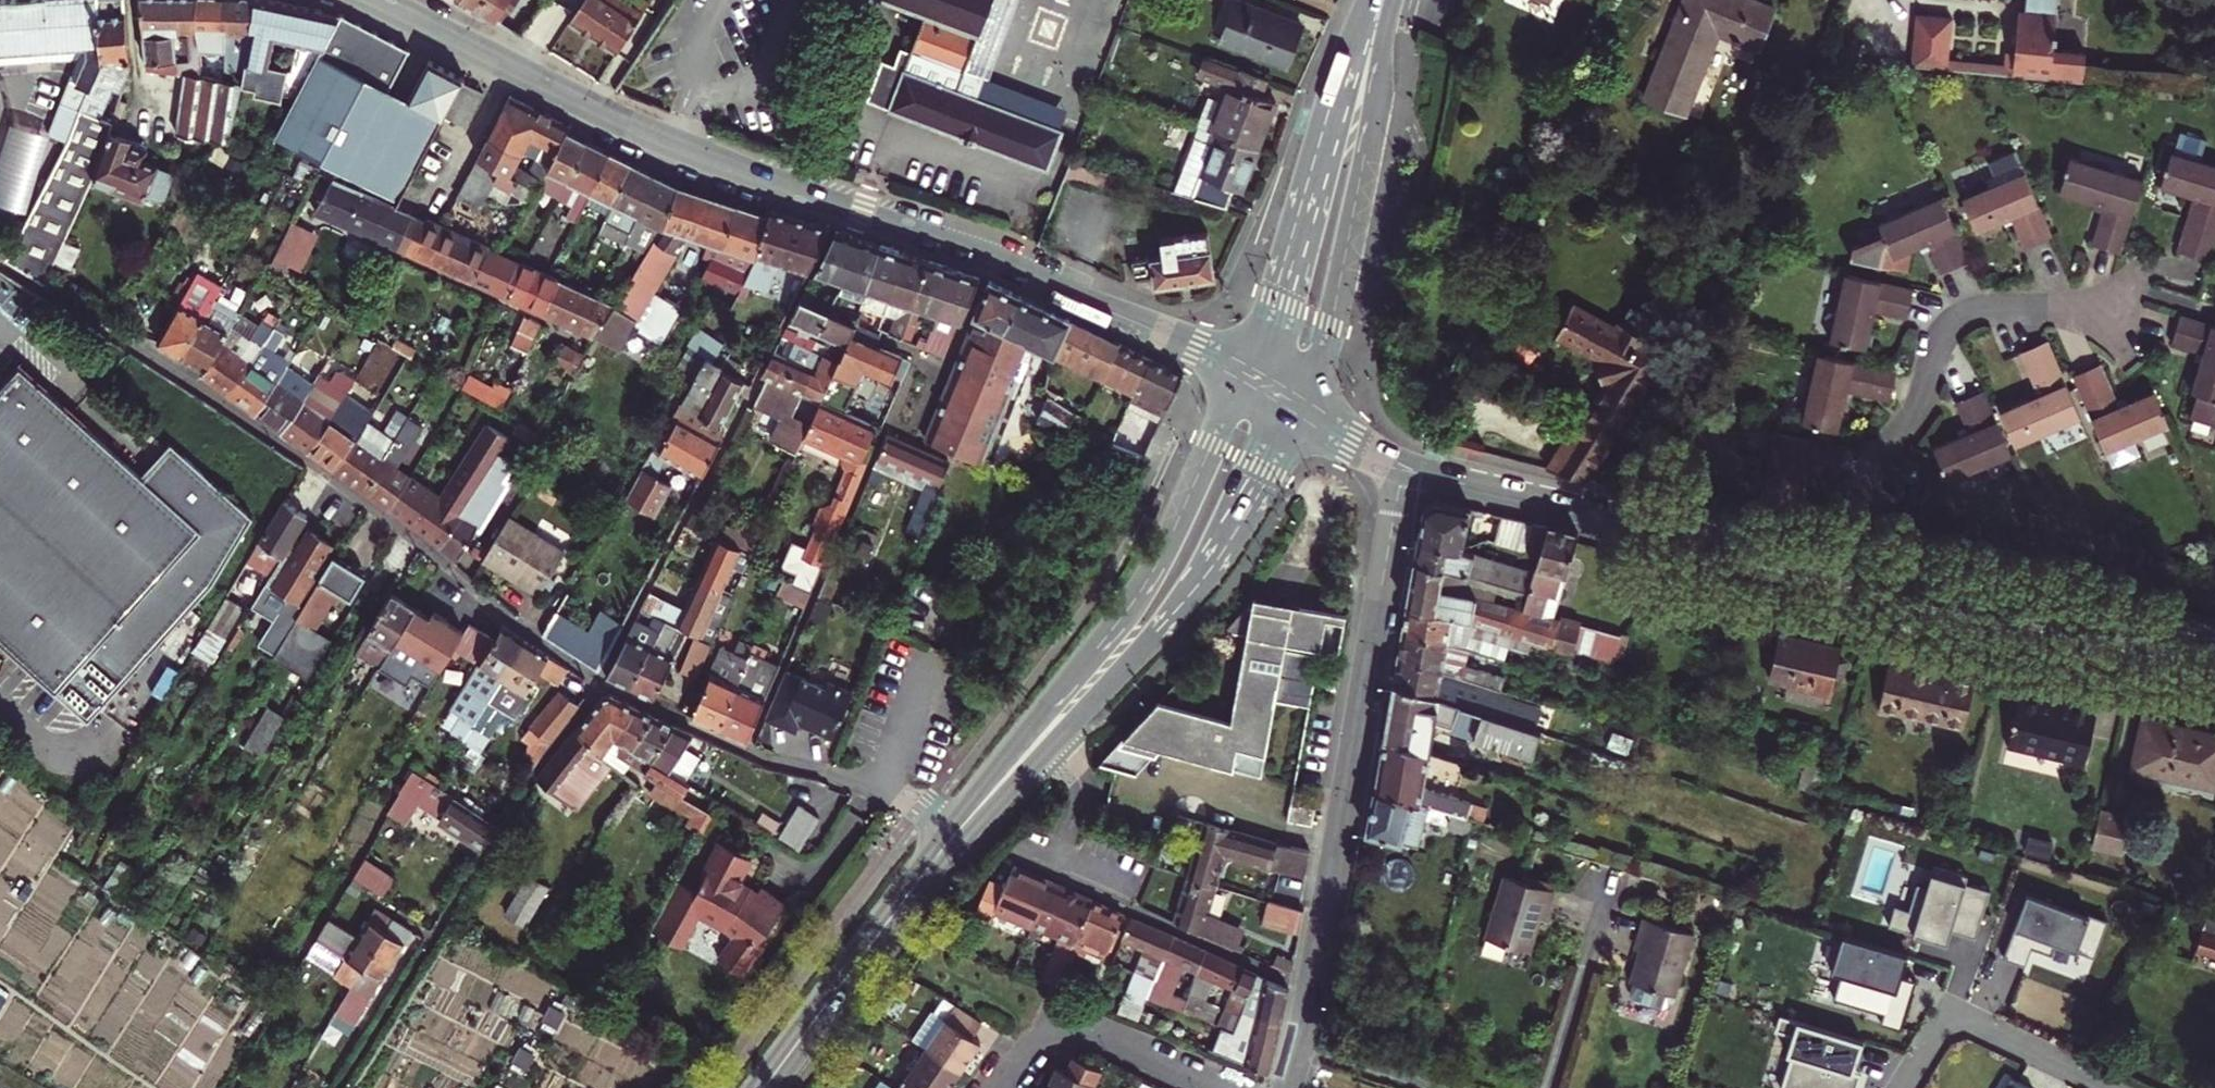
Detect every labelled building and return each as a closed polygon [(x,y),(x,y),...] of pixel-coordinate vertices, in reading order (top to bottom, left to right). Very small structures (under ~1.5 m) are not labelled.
[(70,142),(105,66),(102,0),(0,0),(0,52),(45,49),(47,62),(80,60),(51,132),(70,142)] [(111,133),(115,123),(105,119),(116,90),(123,92),(134,66),(127,0),(102,0),(105,66),(70,142),(9,259),(47,283),(98,180),(101,174),(97,172),(111,133)] [(148,62),(180,60),(179,44),(202,42),(201,35),(204,0),(143,0),(148,62)] [(231,36),(232,0),(204,0),(201,35),(214,35),(215,51),(221,51),(221,57),(230,57),(231,36)] [(231,36),(253,36),(259,0),(232,0),(231,36)] [(280,38),(309,43),(316,6),(288,2),(259,0),(253,36),(245,84),(285,93),(286,91),(289,75),(290,72),(274,68),(280,38)] [(480,11),(487,0),(463,0),(462,1),(480,11)] [(503,17),(508,21),(521,0),(487,0),(480,11),(499,23),(503,17)] [(657,0),(644,0),(641,5),(642,9),(639,13),(619,0),(589,0),(574,24),(621,55),(657,0)] [(1063,128),(982,97),(988,78),(970,71),(996,0),(885,0),(926,17),(914,52),(905,49),(898,65),(885,61),(870,100),(1051,172),(1067,130),(1063,128)] [(1741,46),(1760,53),(1775,11),(1747,0),(1687,0),(1648,100),(1689,116),(1720,38),(1741,46)] [(2011,74),(2098,82),(2101,51),(2071,49),(2076,0),(2044,0),(2043,16),(2016,14),(2011,74)] [(1303,28),(1243,5),(1228,43),(1289,65),(1303,28)] [(322,9),(316,6),(309,43),(327,46),(342,17),(322,9)] [(1915,13),(1910,65),(1946,68),(1950,16),(1915,13)] [(309,79),(301,93),(278,137),(279,138),(268,161),(314,181),(319,172),(335,180),(399,208),(450,117),(468,84),(469,82),(365,24),(344,14),(342,17),(327,46),(309,79)] [(47,62),(45,49),(0,52),(0,60),(2,64),(47,62)] [(149,70),(187,75),(203,78),(206,63),(180,60),(148,62),(149,70)] [(1265,98),(1270,84),(1210,60),(1203,76),(1213,80),(1195,125),(1206,130),(1261,151),(1280,104),(1265,98)] [(203,78),(187,75),(179,135),(231,144),(245,84),(203,78)] [(286,91),(301,93),(309,79),(289,75),(286,91)] [(488,93),(468,84),(450,117),(470,127),(488,93)] [(1104,96),(1097,97),(1094,105),(1099,109),(1106,108),(1108,101),(1104,96)] [(514,99),(492,138),(526,155),(537,160),(552,168),(570,133),(572,130),(514,99)] [(12,122),(0,167),(0,203),(30,211),(51,132),(12,122)] [(1261,151),(1206,130),(1180,197),(1227,211),(1235,190),(1245,194),(1261,151)] [(133,143),(111,133),(97,172),(101,174),(98,180),(116,188),(115,192),(147,204),(150,196),(160,200),(166,198),(173,177),(169,173),(144,162),(148,153),(132,147),(133,143)] [(550,172),(570,181),(590,142),(570,133),(552,168),(550,172)] [(514,176),(519,166),(526,155),(492,138),(481,159),(504,171),(498,183),(537,204),(544,192),(514,176)] [(590,142),(570,181),(587,189),(594,193),(614,154),(590,142)] [(2209,266),(2214,248),(2214,179),(2197,174),(2204,153),(2177,145),(2171,166),(2168,165),(2158,199),(2194,209),(2180,257),(2209,266)] [(1989,184),(1961,196),(1975,230),(2011,214),(2025,246),(2053,234),(2015,147),(1987,159),(1993,173),(1985,176),(1989,184)] [(634,164),(614,154),(594,193),(590,203),(610,213),(634,164)] [(2095,237),(2124,245),(2145,176),(2079,158),(2068,192),(2104,202),(2095,237)] [(504,171),(481,159),(460,198),(484,211),(498,183),(504,171)] [(1985,176),(1993,173),(1987,159),(1972,165),(1979,179),(1985,176)] [(531,172),(546,180),(550,172),(552,168),(537,160),(531,172)] [(658,175),(634,164),(610,213),(633,224),(635,222),(639,214),(658,175)] [(531,172),(519,166),(514,176),(544,192),(550,182),(546,180),(531,172)] [(1106,195),(1111,178),(1073,168),(1067,184),(1106,195)] [(680,186),(658,175),(639,214),(667,228),(680,186)] [(399,208),(335,180),(317,211),(400,248),(405,250),(424,219),(418,216),(399,208)] [(691,238),(709,244),(723,201),(680,186),(667,228),(619,305),(618,307),(640,322),(691,238)] [(1939,266),(1967,254),(1938,188),(1874,217),(1879,228),(1849,241),(1846,255),(1903,268),(1908,244),(1926,236),(1939,266)] [(594,193),(587,189),(584,195),(581,194),(571,215),(562,218),(548,246),(564,254),(584,214),(588,206),(590,203),(594,193)] [(555,198),(544,192),(537,204),(536,205),(531,207),(528,213),(538,219),(544,209),(548,211),(555,198)] [(723,201),(709,244),(711,245),(726,250),(730,251),(730,250),(745,208),(723,201)] [(597,210),(588,206),(584,214),(593,217),(597,210)] [(771,217),(745,208),(730,250),(759,259),(771,217)] [(771,217),(759,259),(811,274),(834,231),(773,211),(771,217)] [(278,256),(292,263),(297,252),(304,255),(307,247),(302,244),(309,229),(313,222),(298,215),(278,256)] [(405,250),(415,255),(477,283),(493,250),(432,222),(424,219),(405,250)] [(645,226),(635,222),(633,224),(628,234),(639,238),(645,226)] [(323,235),(309,229),(302,244),(307,247),(304,255),(297,252),(292,263),(306,269),(323,235)] [(1157,285),(1216,276),(1209,231),(1164,238),(1167,254),(1133,259),(1136,280),(1155,278),(1157,285)] [(839,281),(860,238),(839,232),(817,274),(839,281)] [(856,286),(845,319),(853,323),(857,324),(860,311),(858,310),(859,306),(881,244),(860,238),(839,281),(856,286)] [(886,315),(906,252),(881,244),(859,306),(886,315)] [(477,283),(514,299),(530,266),(505,255),(493,250),(477,283)] [(726,250),(722,262),(731,266),(724,281),(742,291),(759,259),(730,250),(730,251),(726,250)] [(903,340),(913,306),(929,259),(906,252),(886,315),(896,318),(890,334),(903,340)] [(731,266),(722,262),(713,259),(705,279),(721,286),(724,281),(731,266)] [(951,265),(929,259),(913,306),(928,311),(917,346),(925,350),(927,342),(936,314),(951,265)] [(951,265),(936,314),(927,342),(925,350),(946,357),(961,320),(963,321),(980,275),(951,265)] [(549,315),(564,281),(553,276),(530,266),(514,299),(549,315)] [(1913,287),(1842,271),(1826,339),(1865,347),(1873,311),(1906,317),(1913,287)] [(183,362),(214,305),(225,285),(202,272),(159,346),(183,362)] [(1006,340),(1025,295),(991,279),(976,314),(979,316),(975,327),(1006,340)] [(619,305),(595,295),(576,286),(564,281),(549,315),(591,333),(587,342),(594,345),(618,307),(619,305)] [(225,285),(214,305),(183,362),(206,377),(234,325),(249,299),(225,285)] [(975,412),(958,453),(981,463),(1008,400),(1014,403),(1038,349),(1056,358),(1057,357),(1074,319),(1025,295),(1006,340),(992,371),(975,412)] [(710,360),(731,331),(744,313),(725,301),(721,308),(720,307),(694,350),(710,360)] [(793,322),(823,335),(833,313),(825,310),(804,301),(793,322)] [(599,389),(640,322),(618,307),(594,345),(588,355),(576,374),(599,389)] [(1560,338),(1595,358),(1605,365),(1599,368),(1606,388),(1611,386),(1580,437),(1576,434),(1554,470),(1593,479),(1667,360),(1646,349),(1651,341),(1621,325),(1616,332),(1576,311),(1560,338)] [(2180,312),(2171,340),(2205,351),(2194,388),(2200,389),(2194,413),(2214,419),(2214,322),(2180,312)] [(845,319),(833,313),(823,335),(849,346),(853,336),(857,324),(853,323),(845,319)] [(538,340),(545,325),(530,318),(523,333),(538,340)] [(1096,330),(1074,319),(1057,357),(1077,367),(1096,330)] [(256,340),(234,325),(206,377),(204,381),(229,399),(252,368),(276,328),(268,323),(256,340)] [(897,379),(905,382),(913,363),(878,347),(882,335),(857,324),(853,336),(849,346),(845,353),(842,360),(824,401),(848,412),(868,368),(891,377),(891,380),(895,381),(897,379)] [(1006,340),(975,327),(963,359),(992,371),(1006,340)] [(288,335),(276,328),(252,368),(229,399),(256,417),(281,382),(293,362),(277,352),(288,335)] [(845,353),(789,329),(786,335),(827,353),(842,360),(845,353)] [(1096,330),(1077,367),(1106,381),(1125,344),(1096,330)] [(400,338),(394,347),(412,357),(415,359),(420,349),(400,338)] [(2014,432),(2076,405),(2048,340),(2020,352),(2033,383),(1999,398),(2014,432)] [(782,343),(766,375),(771,378),(758,407),(779,417),(781,413),(794,419),(788,431),(779,427),(775,436),(785,441),(789,435),(805,442),(809,435),(818,414),(801,406),(807,394),(817,373),(823,361),(782,343)] [(1125,344),(1106,381),(1126,391),(1137,396),(1155,359),(1125,344)] [(683,370),(690,357),(669,345),(662,358),(683,370)] [(576,374),(588,355),(569,346),(557,363),(576,374)] [(696,383),(710,360),(694,350),(690,357),(683,370),(662,358),(650,379),(686,400),(696,383)] [(1889,368),(1819,352),(1803,420),(1839,428),(1848,392),(1881,400),(1889,368)] [(824,401),(842,360),(827,353),(823,361),(817,373),(807,394),(824,401)] [(975,412),(992,371),(963,359),(946,400),(975,412)] [(1184,373),(1155,359),(1137,396),(1167,411),(1184,373)] [(686,400),(683,405),(724,429),(747,382),(710,360),(696,383),(686,400)] [(338,472),(367,425),(347,413),(358,397),(362,399),(375,378),(362,371),(351,388),(310,453),(338,472)] [(91,727),(176,631),(221,581),(209,574),(245,513),(175,450),(146,483),(23,372),(0,396),(0,646),(91,727)] [(2138,439),(2171,425),(2156,390),(2121,406),(2108,375),(2080,387),(2116,466),(2144,454),(2138,439)] [(468,376),(462,393),(503,407),(509,390),(468,376)] [(283,435),(310,453),(351,388),(334,379),(317,407),(306,399),(283,435)] [(283,435),(306,399),(281,382),(256,417),(283,435)] [(1068,397),(1049,387),(1048,392),(1052,394),(1065,405),(1068,397)] [(2011,456),(1983,389),(1955,401),(1969,434),(1934,449),(1949,482),(2011,456)] [(1137,396),(1126,391),(1122,400),(1133,405),(1137,396)] [(1061,421),(1067,406),(1065,405),(1052,394),(1040,422),(1066,434),(1069,429),(1071,425),(1061,421)] [(975,412),(946,400),(930,442),(958,453),(975,412)] [(809,435),(840,449),(852,414),(848,412),(824,401),(818,414),(809,435)] [(667,459),(703,479),(728,432),(724,429),(683,405),(626,501),(656,515),(673,486),(657,478),(667,459)] [(1086,416),(1067,406),(1061,421),(1071,425),(1069,429),(1078,432),(1083,424),(1086,416)] [(338,472),(365,490),(411,417),(399,409),(383,435),(367,425),(338,472)] [(852,414),(840,449),(860,458),(842,499),(853,503),(870,463),(865,460),(879,426),(852,414)] [(409,480),(414,472),(402,464),(426,427),(411,417),(365,490),(391,508),(409,480)] [(517,431),(535,440),(540,432),(523,423),(517,431)] [(1117,438),(1083,424),(1078,432),(1080,433),(1113,446),(1117,438)] [(437,498),(418,526),(444,544),(503,453),(511,440),(491,427),(443,502),(437,498)] [(929,526),(953,468),(954,463),(891,435),(882,456),(932,475),(924,498),(915,520),(929,526)] [(421,460),(429,448),(424,445),(417,458),(421,460)] [(503,453),(444,544),(463,556),(509,482),(506,481),(517,462),(503,453)] [(924,498),(932,475),(882,456),(879,462),(872,478),(924,498)] [(1907,459),(1903,475),(1914,478),(1919,461),(1907,459)] [(837,468),(833,466),(818,460),(812,473),(830,481),(837,468)] [(562,497),(523,472),(517,482),(556,506),(562,497)] [(418,526),(437,498),(409,480),(391,508),(418,526)] [(1423,509),(1417,539),(1461,551),(1472,509),(1438,501),(1423,509)] [(310,517),(287,503),(254,557),(271,568),(267,574),(273,577),(294,542),(310,517)] [(257,524),(245,513),(209,574),(221,581),(257,524)] [(1495,544),(1524,552),(1532,522),(1502,515),(1495,544)] [(568,553),(512,518),(486,560),(542,595),(568,553)] [(1538,556),(1547,525),(1532,522),(1524,552),(1538,556)] [(1523,609),(1555,618),(1576,541),(1578,532),(1547,525),(1538,556),(1534,570),(1528,592),(1523,609)] [(843,557),(839,556),(821,598),(834,603),(848,571),(864,577),(877,547),(859,539),(863,530),(856,528),(843,557)] [(284,645),(339,556),(332,552),(336,546),(310,530),(300,545),(294,542),(273,577),(269,583),(293,597),(271,637),(284,645)] [(723,590),(742,548),(720,539),(703,580),(723,590)] [(1534,570),(1461,551),(1417,539),(1414,561),(1444,569),(1468,576),(1489,581),(1528,592),(1534,570)] [(755,553),(742,548),(723,590),(736,596),(748,569),(755,553)] [(763,575),(782,583),(791,564),(757,550),(755,553),(748,569),(763,575)] [(339,556),(284,645),(276,657),(299,672),(322,634),(317,630),(341,591),(354,600),(369,575),(339,556)] [(1484,629),(1521,640),(1552,649),(1560,619),(1555,618),(1523,609),(1509,605),(1484,599),(1441,587),(1444,569),(1414,561),(1405,607),(1484,629)] [(817,576),(791,564),(782,583),(784,583),(809,594),(817,576)] [(1468,576),(1444,569),(1441,587),(1484,599),(1487,588),(1488,585),(1467,580),(1468,576)] [(258,578),(245,570),(234,589),(246,598),(258,578)] [(782,583),(763,575),(759,584),(780,592),(784,583),(782,583)] [(1467,580),(1488,585),(1489,581),(1468,576),(1467,580)] [(702,637),(723,590),(703,580),(691,609),(655,592),(646,610),(659,616),(669,621),(683,628),(694,633),(702,637)] [(1523,609),(1528,592),(1489,581),(1488,585),(1487,588),(1512,595),(1509,605),(1523,609)] [(809,594),(784,583),(780,592),(805,604),(809,594)] [(715,643),(736,596),(723,590),(702,637),(715,643)] [(388,657),(420,607),(397,593),(369,638),(357,657),(344,678),(350,682),(372,647),(388,657)] [(244,606),(229,598),(178,680),(193,690),(244,606)] [(1252,599),(1250,608),(1268,611),(1269,609),(1271,607),(1274,606),(1276,607),(1278,608),(1280,611),(1280,613),(1288,615),(1289,605),(1252,599)] [(1156,703),(1123,738),(1159,749),(1261,777),(1275,702),(1308,708),(1317,657),(1303,655),(1304,647),(1337,653),(1344,614),(1289,605),(1288,615),(1280,613),(1280,611),(1278,608),(1276,607),(1274,606),(1271,607),(1269,609),(1268,611),(1250,608),(1245,607),(1223,631),(1245,635),(1229,723),(1156,703)] [(420,607),(388,657),(418,674),(412,684),(430,695),(457,650),(469,630),(437,610),(434,615),(420,607)] [(1401,632),(1463,648),(1465,649),(1470,635),(1519,650),(1521,640),(1484,629),(1405,607),(1401,632)] [(547,633),(602,672),(616,646),(629,622),(608,610),(596,631),(561,610),(547,633)] [(635,690),(669,621),(659,616),(653,627),(640,621),(611,679),(635,690)] [(1620,635),(1560,619),(1552,649),(1595,662),(1596,657),(1614,662),(1620,635)] [(683,628),(669,621),(635,690),(659,702),(694,633),(683,628)] [(469,630),(457,650),(480,664),(495,638),(472,624),(469,630)] [(502,626),(495,638),(480,664),(444,725),(468,741),(479,724),(529,643),(502,626)] [(344,649),(357,657),(369,638),(356,630),(344,649)] [(1458,676),(1463,648),(1401,632),(1397,657),(1440,670),(1458,676)] [(1769,677),(1788,681),(1827,691),(1830,692),(1835,674),(1839,658),(1841,651),(1798,640),(1799,639),(1780,634),(1769,677)] [(699,678),(714,646),(697,638),(683,669),(699,678)] [(1521,640),(1519,650),(1549,659),(1552,649),(1521,640)] [(720,731),(756,648),(742,642),(737,652),(725,649),(694,718),(720,731)] [(552,658),(529,643),(479,724),(493,732),(507,710),(519,717),(533,695),(531,693),(542,675),(552,658)] [(749,745),(768,701),(751,694),(769,651),(757,645),(756,648),(720,731),(749,745)] [(1894,646),(1879,707),(1963,728),(1974,682),(1947,675),(1946,679),(1932,676),(1933,672),(1915,668),(1919,653),(1894,646)] [(1481,689),(1439,676),(1440,670),(1397,657),(1392,682),(1534,729),(1540,710),(1481,689)] [(552,658),(542,675),(562,688),(573,671),(552,658)] [(1839,658),(1835,674),(1846,676),(1850,661),(1839,658)] [(1481,689),(1482,684),(1458,676),(1440,670),(1439,676),(1481,689)] [(837,739),(856,693),(828,681),(825,689),(788,673),(767,724),(793,727),(800,729),(804,721),(817,726),(815,731),(837,739)] [(1827,691),(1788,681),(1784,699),(1823,708),(1827,691)] [(1534,729),(1392,682),(1382,740),(1431,754),(1466,765),(1474,740),(1532,758),(1541,732),(1534,729)] [(539,765),(584,706),(564,692),(526,741),(537,749),(530,758),(539,765)] [(2066,706),(2022,695),(2010,747),(2085,766),(2100,707),(2068,699),(2066,706)] [(604,701),(576,737),(605,763),(604,764),(614,771),(626,778),(633,767),(620,760),(622,749),(617,745),(642,710),(615,698),(604,701)] [(264,757),(288,717),(273,708),(249,748),(264,757)] [(636,755),(660,718),(642,710),(617,745),(622,749),(620,760),(633,767),(654,778),(654,779),(665,788),(690,802),(696,790),(687,784),(653,763),(636,755)] [(660,718),(636,755),(653,763),(687,784),(704,757),(688,748),(695,735),(660,718)] [(2144,718),(2132,769),(2214,789),(2214,788),(2214,735),(2144,718)] [(798,737),(800,729),(793,727),(767,724),(798,737)] [(158,731),(149,726),(137,746),(146,751),(158,731)] [(605,763),(576,737),(543,780),(538,788),(575,816),(614,771),(604,764),(605,763)] [(1159,749),(1123,738),(1097,766),(1133,776),(1159,749)] [(1472,821),(1510,831),(1514,814),(1426,786),(1431,754),(1382,740),(1373,790),(1472,821)] [(1797,786),(1819,794),(1830,768),(1807,761),(1797,786)] [(417,772),(404,794),(488,846),(502,824),(440,786),(417,772)] [(1466,842),(1472,821),(1373,790),(1365,833),(1418,847),(1425,821),(1452,829),(1450,838),(1466,842)] [(1314,807),(1290,802),(1286,819),(1310,824),(1314,807)] [(804,806),(787,835),(806,846),(823,817),(804,806)] [(2127,819),(2099,812),(2091,846),(2119,853),(2127,819)] [(1309,849),(1277,842),(1204,822),(1189,877),(1220,886),(1227,856),(1305,876),(1309,849)] [(700,895),(681,884),(654,933),(683,949),(699,920),(698,917),(703,915),(734,932),(734,947),(724,962),(724,964),(735,971),(736,970),(746,977),(768,946),(763,942),(787,906),(762,890),(758,895),(753,891),(744,894),(742,893),(747,883),(744,881),(754,861),(723,844),(704,880),(706,882),(700,895)] [(393,883),(365,866),(358,879),(386,895),(393,883)] [(1969,875),(1936,866),(1930,887),(1920,885),(1912,912),(1898,908),(1892,928),(1947,943),(1950,930),(1975,937),(1988,889),(1967,883),(1969,875)] [(1036,926),(1054,885),(1016,867),(1007,887),(991,880),(977,914),(993,922),(999,909),(1036,926)] [(551,882),(530,870),(507,909),(528,921),(551,882)] [(1469,932),(1513,946),(1523,914),(1529,915),(1539,886),(1489,870),(1469,932)] [(1212,914),(1220,886),(1189,877),(1175,923),(1234,948),(1241,933),(1210,920),(1212,914)] [(1095,903),(1054,885),(1036,926),(1061,937),(1043,984),(1048,986),(1057,990),(1083,931),(1095,903)] [(2034,895),(2027,915),(2021,912),(2002,958),(2024,966),(2031,947),(2051,955),(2056,943),(2094,957),(2107,920),(2088,912),(2087,915),(2034,895)] [(1263,923),(1298,934),(1303,911),(1267,900),(1263,923)] [(1125,917),(1124,916),(1095,903),(1083,931),(1075,950),(1087,955),(1089,950),(1114,961),(1122,947),(1114,943),(1125,917)] [(396,922),(378,911),(360,941),(329,922),(317,943),(346,960),(331,984),(351,997),(356,989),(396,922)] [(1243,927),(1212,914),(1210,920),(1241,933),(1243,927)] [(2208,915),(2196,952),(2214,958),(2214,917),(2208,915)] [(1135,921),(1125,941),(1168,959),(1176,940),(1135,921)] [(415,933),(396,922),(356,989),(374,1000),(415,933)] [(1651,954),(1641,987),(1645,988),(1641,998),(1645,1005),(1672,1014),(1679,1010),(1682,1000),(1685,1001),(1705,938),(1656,922),(1646,953),(1651,954)] [(1907,955),(1842,936),(1831,970),(1841,973),(1834,998),(1884,1012),(1881,1023),(1900,1029),(1911,992),(1897,988),(1907,955)] [(1184,1012),(1208,954),(1176,940),(1168,959),(1158,982),(1151,1000),(1163,1004),(1172,981),(1177,982),(1182,973),(1188,976),(1175,1009),(1184,1012)] [(1184,1012),(1224,1027),(1236,1031),(1241,1020),(1258,977),(1208,954),(1184,1012)] [(1158,982),(1140,975),(1120,1015),(1141,1023),(1151,1000),(1158,982)] [(1258,977),(1241,1020),(1281,1029),(1290,991),(1258,977)] [(924,1049),(960,1073),(979,1044),(973,1039),(982,1026),(953,1007),(944,1020),(932,1013),(913,1041),(924,1049)] [(557,1008),(550,1019),(560,1026),(568,1016),(557,1008)] [(1860,1040),(1779,1015),(1775,1029),(1792,1033),(1787,1052),(1791,1053),(1780,1087),(1784,1087),(1855,1087),(1847,1084),(1851,1069),(1860,1040)] [(1270,1075),(1281,1029),(1241,1020),(1236,1031),(1224,1027),(1215,1053),(1243,1064),(1270,1075)] [(898,1087),(949,1087),(960,1073),(924,1049),(898,1087)] [(525,1052),(518,1063),(528,1071),(536,1060),(525,1052)] [(1105,1070),(1073,1055),(1066,1069),(1058,1065),(1047,1087),(1096,1087),(1105,1070)] [(1851,1069),(1847,1084),(1855,1087),(1860,1072),(1851,1069)] [(2010,1076),(2003,1087),(2030,1087),(2010,1076)] [(880,1080),(874,1087),(892,1087),(880,1080)]
